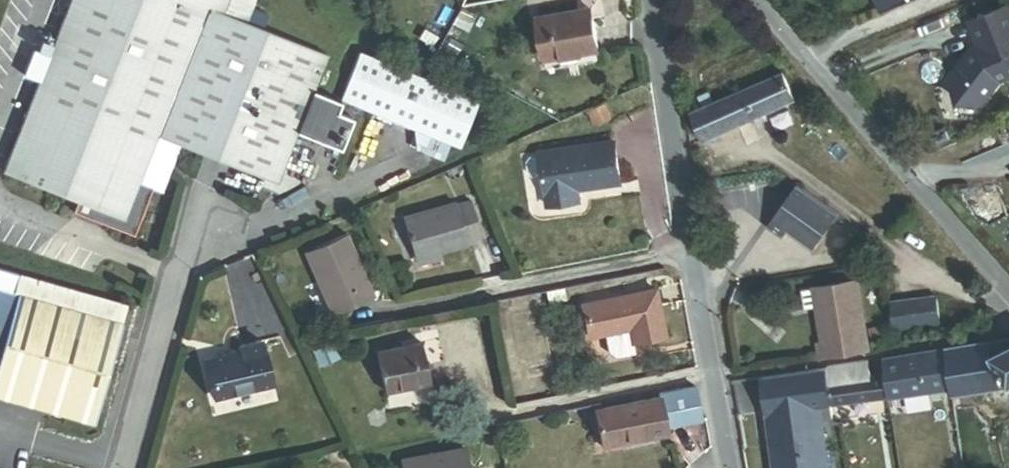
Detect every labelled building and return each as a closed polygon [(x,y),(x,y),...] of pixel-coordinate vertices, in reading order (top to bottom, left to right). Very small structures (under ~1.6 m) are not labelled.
[(264,14),(249,8),(252,0),(71,0),(3,173),(77,202),(107,214),(103,223),(109,225),(108,227),(132,237),(150,189),(160,193),(178,146),(274,184),(295,132),(338,149),(350,118),(334,112),(338,102),(311,91),(325,54),(259,28),(264,14)] [(961,105),(981,107),(999,82),(1008,78),(1008,4),(974,19),(975,47),(949,78),(961,105)] [(582,23),(593,21),(591,12),(580,13),(582,23)] [(546,62),(599,52),(593,21),(582,23),(580,13),(538,21),(546,62)] [(476,98),(358,51),(340,98),(413,127),(450,141),(458,145),(476,98)] [(692,116),(703,141),(794,101),(783,75),(692,116)] [(604,103),(593,108),(597,117),(608,112),(604,103)] [(443,158),(450,141),(413,127),(415,147),(443,158)] [(620,183),(614,141),(538,152),(539,155),(531,157),(526,162),(528,173),(534,178),(542,177),(547,206),(579,201),(577,188),(585,186),(585,189),(620,183)] [(808,249),(834,214),(801,190),(771,230),(785,240),(789,235),(808,249)] [(107,214),(77,202),(73,213),(108,227),(109,225),(103,223),(107,214)] [(468,242),(482,237),(472,202),(458,206),(457,203),(403,219),(416,261),(441,254),(469,246),(468,242)] [(338,313),(373,298),(346,236),(305,254),(318,283),(324,281),(338,313)] [(417,267),(443,260),(441,254),(416,261),(417,267)] [(118,338),(123,339),(126,327),(121,325),(128,299),(0,263),(0,400),(94,426),(118,338)] [(333,316),(338,313),(324,281),(318,283),(333,316)] [(820,361),(867,355),(856,282),(814,288),(822,344),(818,344),(820,361)] [(665,336),(655,289),(581,305),(588,339),(605,336),(608,350),(615,355),(634,351),(632,343),(665,336)] [(893,329),(939,322),(935,298),(890,304),(893,329)] [(1008,385),(1008,341),(944,351),(950,390),(951,395),(1008,386),(1008,385)] [(215,400),(271,387),(260,344),(240,348),(241,353),(207,362),(215,400)] [(385,393),(430,383),(421,344),(376,354),(385,393)] [(888,399),(950,390),(944,351),(882,360),(885,376),(888,399)] [(832,407),(888,399),(885,376),(870,378),(868,362),(827,368),(827,369),(829,382),(832,407)] [(761,379),(769,438),(772,438),(773,445),(770,445),(772,467),(826,467),(821,427),(819,409),(832,407),(829,382),(829,381),(827,369),(761,379)] [(667,427),(703,421),(697,387),(661,394),(662,398),(667,427)] [(601,447),(668,435),(667,427),(662,398),(595,411),(601,447)] [(832,407),(819,409),(821,427),(841,424),(840,422),(833,416),(832,407)] [(464,450),(403,461),(404,467),(467,467),(464,450)]
